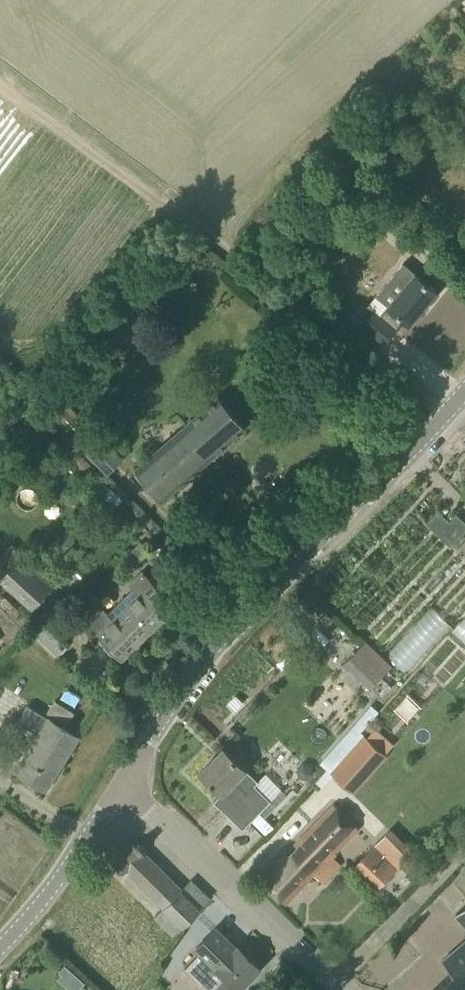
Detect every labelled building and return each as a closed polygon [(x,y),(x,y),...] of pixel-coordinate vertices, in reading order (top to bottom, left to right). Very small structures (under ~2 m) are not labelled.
[(380,316),(374,310),(363,323),(385,342),(405,319),(410,323),(437,290),(416,273),(404,262),(376,295),(389,306),(380,316)] [(220,397),(137,468),(163,498),(245,426),(220,397)] [(51,415),(107,473),(123,457),(66,399),(51,415)] [(450,521),(439,532),(451,543),(462,532),(450,521)] [(11,587),(33,608),(51,588),(19,559),(15,562),(4,552),(0,557),(0,591),(4,586),(8,590),(11,587)] [(109,615),(94,630),(123,659),(177,605),(148,576),(135,589),(140,593),(113,620),(109,615)] [(387,654),(406,671),(451,621),(433,604),(387,654)] [(464,642),(464,617),(452,631),(464,642)] [(57,654),(66,645),(46,627),(38,635),(57,654)] [(343,662),(370,687),(392,665),(365,639),(343,662)] [(41,731),(17,770),(46,788),(79,736),(29,704),(20,718),(41,731)] [(367,736),(334,774),(332,773),(353,791),(387,754),(367,736)] [(201,772),(222,792),(214,801),(244,829),(252,820),(259,812),(271,800),(255,784),(259,780),(224,747),(201,772)] [(304,761),(297,767),(300,776),(308,779),(313,774),(312,763),(304,761)] [(337,852),(359,829),(334,804),(295,844),(298,848),(290,856),(286,853),(261,879),(287,904),(314,875),(323,884),(342,864),(330,853),(334,850),(337,852)] [(119,861),(116,864),(116,869),(119,872),(124,872),(127,869),(164,906),(155,915),(174,934),(184,925),(202,908),(201,907),(210,898),(191,879),(182,889),(143,851),(146,848),(140,841),(137,844),(134,842),(117,859),(119,861)] [(384,853),(375,844),(355,864),(378,887),(407,858),(393,845),(384,853)] [(456,913),(464,924),(464,906),(456,913)] [(212,989),(211,989),(235,989),(238,987),(239,988),(260,966),(240,946),(238,948),(216,927),(197,947),(201,951),(184,968),(200,984),(202,981),(212,989)] [(443,960),(453,972),(432,989),(464,989),(464,941),(443,960)]
